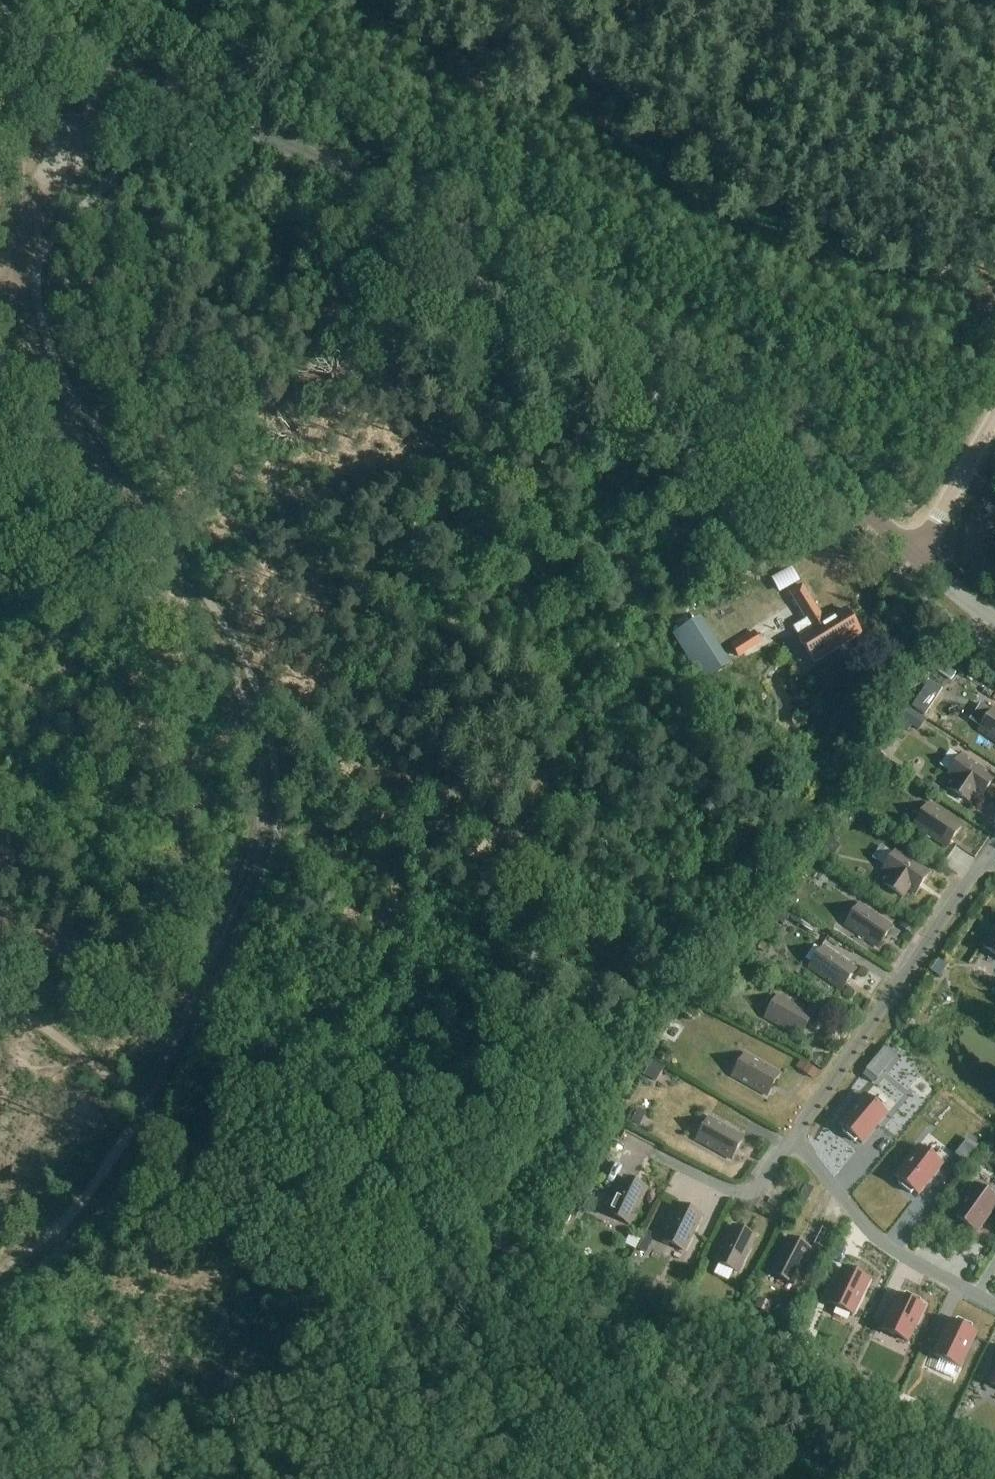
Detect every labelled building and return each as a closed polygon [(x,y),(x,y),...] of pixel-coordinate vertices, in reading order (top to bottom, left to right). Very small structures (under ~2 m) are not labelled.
[(690,529),(699,514),(691,509),(682,524),(690,529)] [(814,663),(831,652),(860,634),(845,610),(824,622),(802,586),(790,593),(806,620),(793,628),(814,663)] [(695,622),(674,635),(704,681),(725,669),(731,665),(701,617),(695,622)] [(916,694),(908,707),(926,719),(935,706),(925,700),(930,693),(920,687),(916,694)] [(908,707),(897,724),(908,731),(912,726),(919,730),(926,719),(908,707)] [(993,709),(978,730),(994,742),(994,711),(993,709)] [(980,798),(994,777),(962,755),(947,776),(951,779),(945,787),(968,802),(973,794),(980,798)] [(882,779),(889,768),(880,762),(873,773),(882,779)] [(946,848),(960,827),(928,804),(913,825),(946,848)] [(901,845),(905,840),(895,834),(892,840),(901,845)] [(882,871),(885,873),(879,882),(903,899),(909,890),(914,894),(929,873),(896,850),(882,871)] [(795,906),(800,900),(789,892),(784,898),(795,906)] [(877,948),(892,927),(859,904),(845,925),(877,948)] [(784,926),(791,915),(776,905),(769,916),(784,926)] [(912,937),(918,929),(905,920),(900,928),(912,937)] [(983,948),(994,956),(994,930),(983,948)] [(841,990),(855,969),(823,947),(808,968),(841,990)] [(939,979),(946,969),(936,962),(929,973),(939,979)] [(799,1038),(812,1015),(777,996),(765,1018),(799,1038)] [(767,1096),(779,1074),(745,1054),(732,1077),(767,1096)] [(821,1070),(826,1062),(814,1055),(809,1062),(821,1070)] [(814,1081),(819,1073),(800,1061),(795,1069),(814,1081)] [(875,1061),(867,1070),(876,1078),(884,1069),(875,1061)] [(862,1144),(886,1115),(864,1096),(839,1125),(843,1128),(842,1132),(854,1142),(858,1140),(862,1144)] [(632,1108),(627,1119),(639,1125),(645,1114),(637,1109),(637,1110),(632,1108)] [(731,1160),(743,1137),(709,1118),(696,1140),(731,1160)] [(968,1140),(956,1155),(965,1162),(977,1147),(968,1140)] [(914,1192),(918,1195),(942,1165),(918,1147),(895,1177),(899,1180),(898,1184),(910,1194),(914,1192)] [(629,1224),(646,1188),(623,1177),(606,1213),(629,1224)] [(808,1202),(814,1190),(806,1185),(799,1197),(808,1202)] [(974,1185),(952,1216),(976,1233),(994,1207),(994,1200),(994,1195),(982,1186),(978,1188),(974,1185)] [(684,1251),(701,1215),(678,1204),(661,1240),(684,1251)] [(738,1273),(755,1237),(732,1226),(715,1261),(738,1273)] [(647,1254),(654,1240),(645,1236),(638,1249),(647,1254)] [(792,1284),(810,1249),(788,1237),(770,1273),(792,1284)] [(869,1281),(842,1268),(826,1302),(853,1315),(869,1281)] [(881,1329),(908,1342),(924,1308),(919,1306),(919,1301),(905,1295),(902,1297),(897,1295),(881,1329)] [(696,1317),(703,1304),(691,1297),(684,1310),(696,1317)] [(933,1355),(959,1368),(976,1334),(971,1332),(971,1327),(957,1321),(954,1323),(949,1321),(933,1355)] [(413,1364),(403,1363),(402,1371),(412,1372),(413,1364)] [(899,1405),(895,1414),(906,1419),(910,1410),(899,1405)] [(951,1428),(945,1438),(955,1444),(960,1434),(951,1428)]
